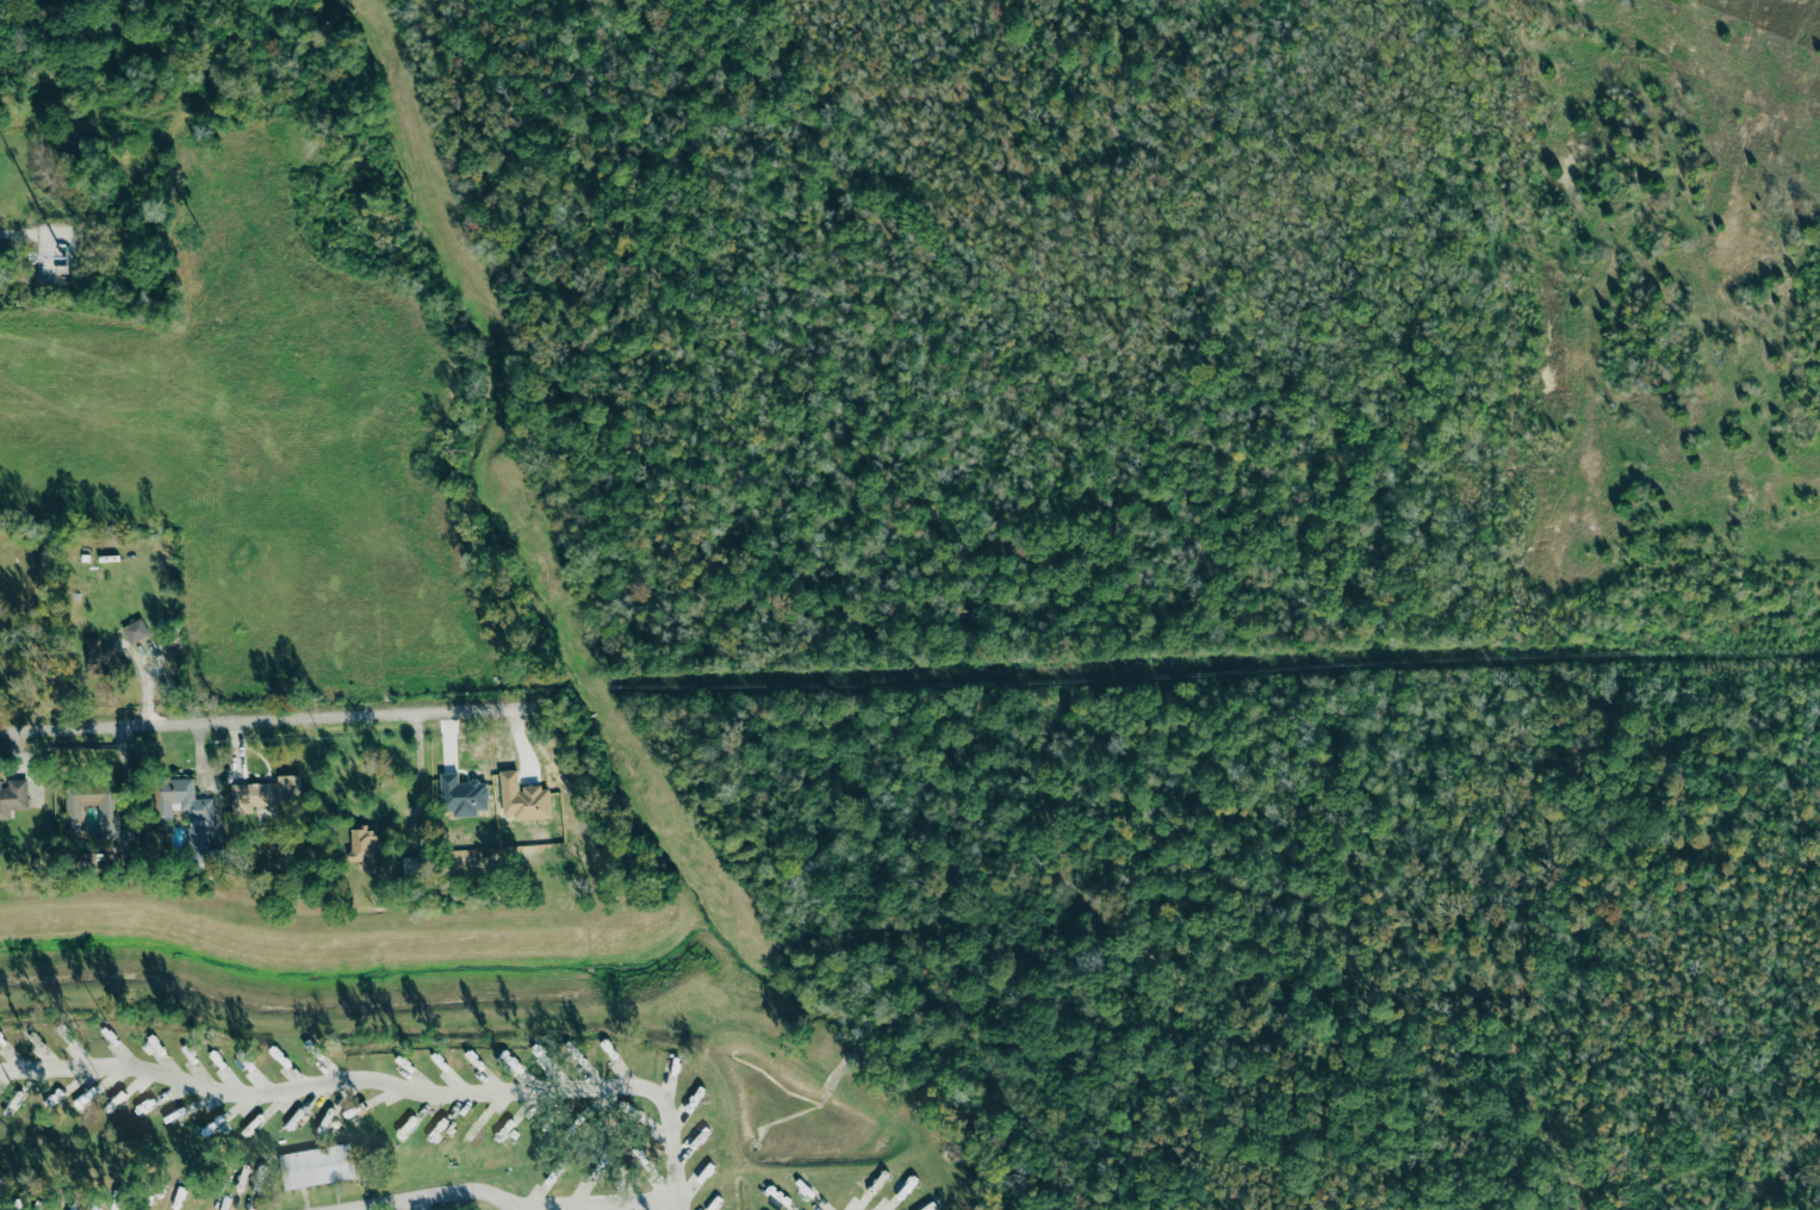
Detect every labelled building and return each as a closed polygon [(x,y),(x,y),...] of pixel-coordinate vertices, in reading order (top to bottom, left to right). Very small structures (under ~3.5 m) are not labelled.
[(130,645),(150,635),(140,616),(121,625),(130,645)] [(85,674),(106,674),(106,666),(116,666),(116,648),(100,647),(100,638),(86,638),(85,674)] [(231,814),(256,813),(256,807),(300,805),(300,775),(277,776),(277,783),(231,784),(231,814)] [(11,818),(0,819),(0,778),(2,787),(10,787),(8,780),(25,778),(27,807),(11,808),(11,818)] [(210,798),(194,798),(194,778),(160,778),(160,819),(171,819),(170,804),(180,804),(180,810),(187,810),(187,821),(210,820),(210,798)] [(99,837),(118,836),(117,785),(66,786),(66,835),(81,835),(80,803),(98,802),(99,837)] [(187,827),(188,862),(209,862),(208,826),(187,827)] [(349,828),(350,861),(361,861),(361,870),(375,870),(374,828),(349,828)] [(354,1178),(348,1143),(278,1154),(284,1190),(354,1178)]
